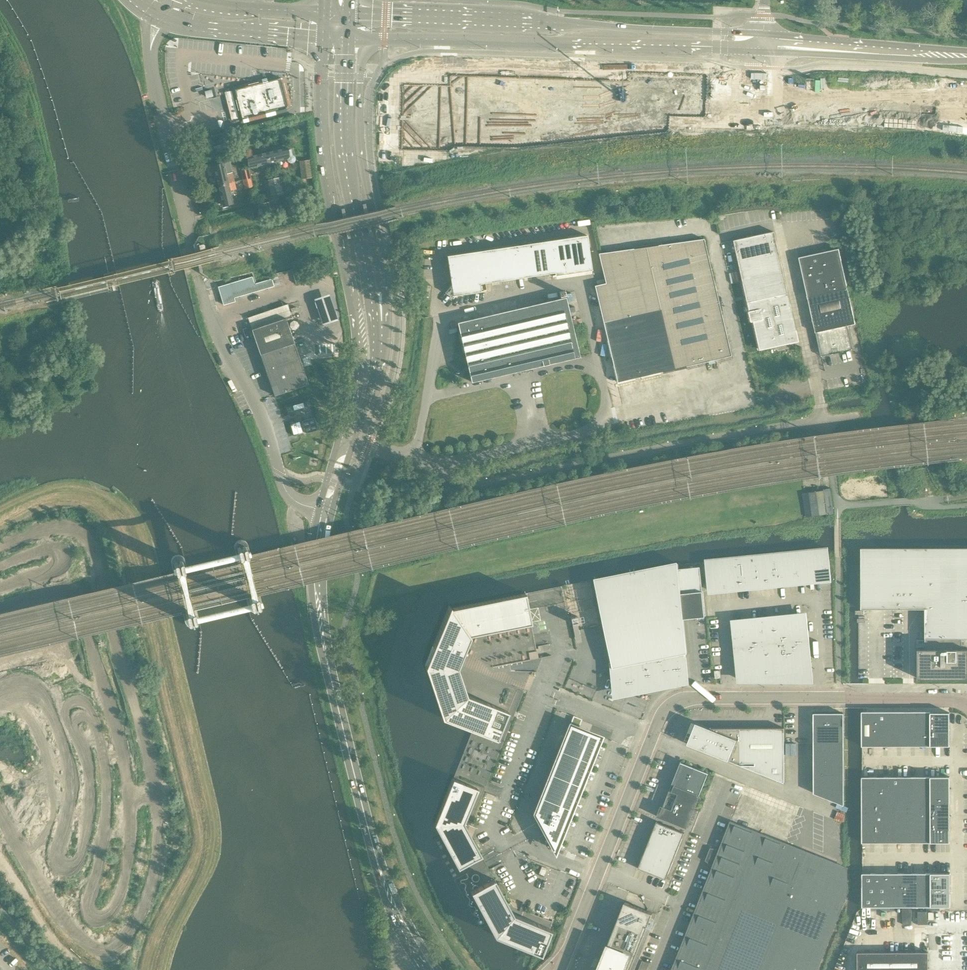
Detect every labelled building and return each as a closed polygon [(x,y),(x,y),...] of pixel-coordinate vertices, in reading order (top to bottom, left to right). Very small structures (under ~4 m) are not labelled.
[(280,78),(224,92),(231,120),(242,117),(242,119),(243,119),(243,121),(248,120),(247,118),(266,113),(266,115),(275,113),(274,111),(288,108),(280,78)] [(460,85),(459,96),(482,97),(482,84),(460,84),(460,85)] [(436,131),(435,154),(446,154),(478,155),(478,157),(483,157),(484,155),(517,156),(517,153),(523,153),(523,151),(539,152),(539,148),(545,148),(545,146),(584,147),(584,144),(565,144),(536,143),(536,149),(514,149),(514,153),(491,152),(469,152),(446,151),(447,138),(469,138),(492,139),(514,140),(514,135),(536,136),(537,130),(566,131),(595,131),(595,138),(616,138),(616,131),(623,132),(623,130),(623,128),(616,128),(616,117),(613,117),(613,108),(614,87),(608,87),(604,87),(595,87),(595,100),(572,99),(550,99),(527,98),(504,97),(482,97),(459,96),(460,85),(437,85),(437,91),(437,96),(436,122),(436,131)] [(435,154),(436,131),(436,122),(437,96),(390,94),(389,130),(388,155),(435,156),(435,154)] [(447,138),(446,151),(469,152),(469,138),(447,138)] [(279,160),(287,158),(288,161),(291,163),(294,162),(296,160),(295,156),(293,155),(291,149),(287,150),(287,148),(267,153),(269,162),(270,168),(280,166),(279,160)] [(267,153),(246,157),(249,167),(261,164),(262,170),(270,168),(269,162),(267,153)] [(311,177),(309,160),(300,161),(302,178),(311,177)] [(233,172),(231,161),(223,163),(226,174),(231,172),(233,172)] [(223,163),(213,165),(218,185),(228,183),(234,182),(231,172),(226,174),(223,163)] [(392,167),(382,169),(384,175),(393,173),(392,167)] [(250,178),(248,170),(241,171),(243,180),(250,178)] [(277,177),(272,178),(276,195),(280,194),(285,193),(281,176),(277,177)] [(252,187),(250,178),(243,180),(245,188),(252,187)] [(264,180),(268,197),(272,196),(276,195),(272,178),(268,179),(264,180)] [(228,183),(218,185),(223,206),(232,203),(230,195),(245,192),(244,188),(245,188),(243,180),(234,182),(228,183)] [(260,215),(271,212),(270,208),(268,202),(258,204),(258,206),(260,215)] [(732,241),(736,261),(777,252),(772,232),(732,241)] [(445,293),(453,299),(455,295),(480,292),(479,284),(554,273),(555,276),(592,270),(586,235),(446,256),(451,285),(445,293)] [(605,283),(594,286),(603,323),(617,383),(674,369),(731,356),(717,296),(703,239),(645,247),(598,254),(605,283)] [(799,258),(807,297),(847,288),(839,249),(799,258)] [(736,261),(746,302),(786,294),(777,252),(736,261)] [(252,276),(217,286),(221,297),(223,304),(234,301),(233,298),(274,286),(273,282),(271,278),(269,279),(255,283),(254,283),(252,276)] [(847,288),(807,297),(820,356),(853,349),(847,326),(855,324),(847,288)] [(560,299),(457,323),(460,334),(467,364),(465,367),(468,368),(468,369),(471,382),(542,366),(548,364),(575,358),(579,357),(565,298),(565,295),(564,291),(559,292),(560,296),(560,299)] [(319,297),(313,299),(322,325),(334,321),(338,320),(329,293),(325,295),(319,297)] [(786,294),(746,302),(748,311),(747,311),(747,312),(749,322),(750,322),(752,322),(758,349),(797,341),(786,294)] [(292,315),(288,303),(247,318),(251,329),(285,318),(292,315)] [(260,355),(274,396),(308,384),(299,356),(294,343),(285,318),(251,329),(260,355)] [(303,402),(291,406),(292,407),(293,410),(304,407),(303,402)] [(308,419),(302,421),(305,432),(318,429),(315,418),(308,419)] [(828,514),(824,490),(803,493),(806,517),(812,516),(828,514)] [(234,547),(248,608),(249,609),(251,611),(252,612),(254,612),(256,612),(258,611),(260,610),(261,609),(262,607),(262,605),(248,544),(247,543),(246,541),(244,540),(243,540),(241,540),(239,540),(237,541),(236,542),(235,544),(234,545),(234,547)] [(249,554),(248,548),(171,566),(172,571),(249,554)] [(962,638),(966,638),(966,548),(861,548),(861,609),(926,609),(935,616),(925,628),(925,649),(918,649),(918,678),(966,678),(966,649),(962,649),(962,638)] [(827,549),(812,550),(815,580),(830,579),(828,554),(827,549)] [(812,550),(797,552),(800,582),(815,580),(812,550)] [(797,552),(782,553),(785,583),(800,582),(797,552)] [(782,553),(767,555),(770,585),(785,583),(782,553)] [(171,563),(185,623),(186,625),(187,626),(189,627),(191,628),(193,628),(195,627),(197,626),(198,624),(199,622),(199,620),(184,558),(183,557),(181,556),(179,555),(177,555),(176,555),(174,556),(173,557),(172,559),(171,561),(171,563)] [(767,555),(752,556),(755,586),(770,585),(767,555)] [(752,556),(737,558),(740,588),(755,586),(752,556)] [(737,558),(722,559),(725,589),(740,588),(737,558)] [(725,589),(722,559),(707,561),(707,564),(710,591),(725,589)] [(615,691),(629,690),(630,692),(644,690),(644,688),(659,687),(659,686),(673,684),(673,682),(687,681),(684,653),(687,653),(684,619),(705,617),(700,567),(679,569),(678,565),(596,581),(612,662),(614,684),(614,685),(615,691)] [(442,718),(473,730),(453,779),(452,778),(434,824),(440,835),(432,839),(480,929),(488,925),(494,935),(534,954),(543,958),(552,932),(549,931),(553,922),(520,909),(523,902),(522,902),(522,903),(508,898),(506,893),(505,893),(506,894),(503,896),(496,882),(483,858),(472,838),(476,828),(477,829),(477,828),(470,825),(524,690),(530,693),(530,692),(529,692),(537,671),(511,671),(509,664),(551,656),(551,655),(538,658),(537,651),(536,651),(531,623),(525,593),(451,608),(449,605),(425,666),(442,718)] [(261,604),(259,598),(183,616),(184,622),(261,604)] [(805,615),(791,616),(793,646),(809,644),(807,629),(805,615)] [(779,647),(793,646),(791,616),(776,618),(779,647)] [(765,649),(779,647),(776,618),(762,619),(765,649)] [(751,650),(765,649),(762,619),(748,621),(751,650)] [(734,637),(735,652),(750,650),(751,650),(748,621),(733,622),(734,637)] [(809,644),(793,646),(797,679),(812,678),(810,664),(811,663),(809,644)] [(779,647),(782,679),(796,678),(796,679),(797,679),(793,646),(779,647)] [(782,679),(779,647),(765,649),(768,679),(782,678),(782,679)] [(767,679),(768,679),(765,649),(751,650),(750,650),(753,679),(767,678),(767,679)] [(753,679),(750,650),(735,652),(737,672),(738,672),(738,679),(753,678),(753,679)] [(862,711),(862,713),(862,746),(876,746),(876,712),(876,711),(862,711)] [(890,711),(876,711),(876,712),(876,746),(890,746),(890,712),(890,711)] [(903,711),(890,711),(890,712),(890,746),(903,746),(903,712),(903,711)] [(917,711),(903,711),(903,712),(903,746),(917,746),(917,712),(917,711)] [(931,711),(917,711),(917,712),(917,746),(931,746),(931,729),(931,712),(931,711)] [(931,712),(931,729),(950,729),(950,712),(931,712)] [(814,713),(814,793),(844,805),(844,713),(814,713)] [(765,775),(784,782),(784,728),(710,728),(702,726),(696,723),(692,731),(687,744),(735,763),(765,763),(765,775)] [(564,824),(598,737),(569,726),(534,813),(554,850),(564,824)] [(950,729),(931,729),(931,746),(950,746),(950,729)] [(681,761),(659,817),(660,817),(687,827),(708,773),(708,774),(709,773),(681,762),(682,761),(681,761)] [(950,776),(931,777),(931,790),(950,790),(950,776)] [(876,777),(862,777),(862,810),(876,810),(876,777)] [(890,777),(876,777),(876,810),(890,810),(890,777)] [(903,777),(890,777),(890,810),(903,810),(903,777)] [(917,777),(903,777),(903,810),(917,810),(917,777)] [(931,777),(917,777),(917,810),(931,810),(931,803),(931,790),(931,777)] [(950,790),(931,790),(931,803),(950,803),(950,790)] [(950,803),(931,803),(931,810),(931,816),(950,816),(950,803)] [(876,810),(862,810),(862,843),(864,843),(876,843),(876,810)] [(890,810),(876,810),(876,843),(890,843),(890,810)] [(903,810),(890,810),(890,843),(904,843),(903,810)] [(917,810),(903,810),(904,843),(917,842),(917,810)] [(931,810),(917,810),(917,842),(931,842),(931,829),(931,816),(931,810)] [(950,816),(931,816),(931,829),(950,829),(950,816)] [(639,869),(639,868),(666,879),(684,833),(657,822),(658,821),(657,821),(638,868),(639,869)] [(848,891),(847,891),(847,869),(847,868),(846,867),(821,857),(822,857),(816,854),(815,855),(731,822),(720,850),(711,849),(706,860),(714,866),(672,969),(817,969),(848,891)] [(950,829),(931,829),(931,842),(950,842),(950,829)] [(876,873),(862,873),(862,907),(876,907),(876,873)] [(890,873),(876,873),(876,907),(890,907),(890,873)] [(904,873),(890,873),(890,907),(904,907),(904,873)] [(917,873),(904,873),(904,907),(917,907),(917,873)] [(931,873),(917,873),(917,907),(931,907),(931,890),(931,873)] [(950,873),(931,873),(931,890),(950,890),(950,873)] [(950,890),(931,890),(931,907),(950,907),(950,890)] [(598,969),(635,969),(657,915),(625,902),(607,948),(598,969)] [(903,908),(903,924),(912,924),(912,908),(903,908)] [(918,911),(918,924),(928,924),(928,911),(918,911)] [(928,952),(857,952),(858,969),(929,969),(928,952)] [(642,961),(639,969),(647,969),(649,963),(642,961)]
